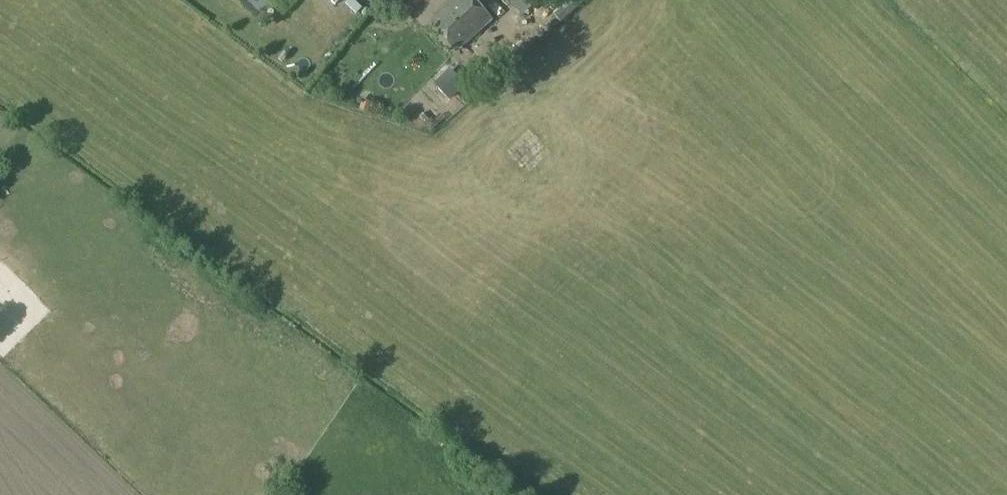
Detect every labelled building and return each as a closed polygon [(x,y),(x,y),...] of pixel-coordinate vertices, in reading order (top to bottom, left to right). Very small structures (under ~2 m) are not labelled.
[(488,21),(469,0),(456,0),(432,22),(457,50),(488,21)] [(520,14),(536,0),(507,0),(520,14)] [(450,100),(465,85),(449,69),(433,84),(450,100)]
